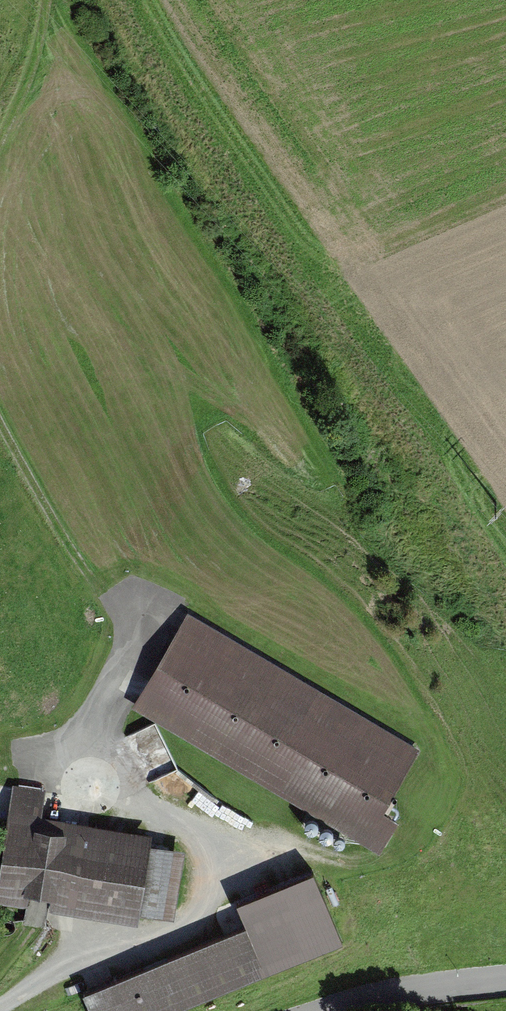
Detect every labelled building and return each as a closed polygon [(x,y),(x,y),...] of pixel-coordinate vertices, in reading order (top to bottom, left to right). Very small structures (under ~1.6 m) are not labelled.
[(420,748),(188,611),(132,705),(380,851),(399,818),(384,809),(420,748)] [(13,783),(0,865),(0,901),(139,922),(140,912),(174,917),(185,847),(151,842),(153,831),(42,814),(46,788),(13,783)] [(313,869),(237,900),(246,924),(266,972),(343,940),(313,869)] [(83,991),(91,1010),(171,1010),(266,972),(246,924),(83,991)]
